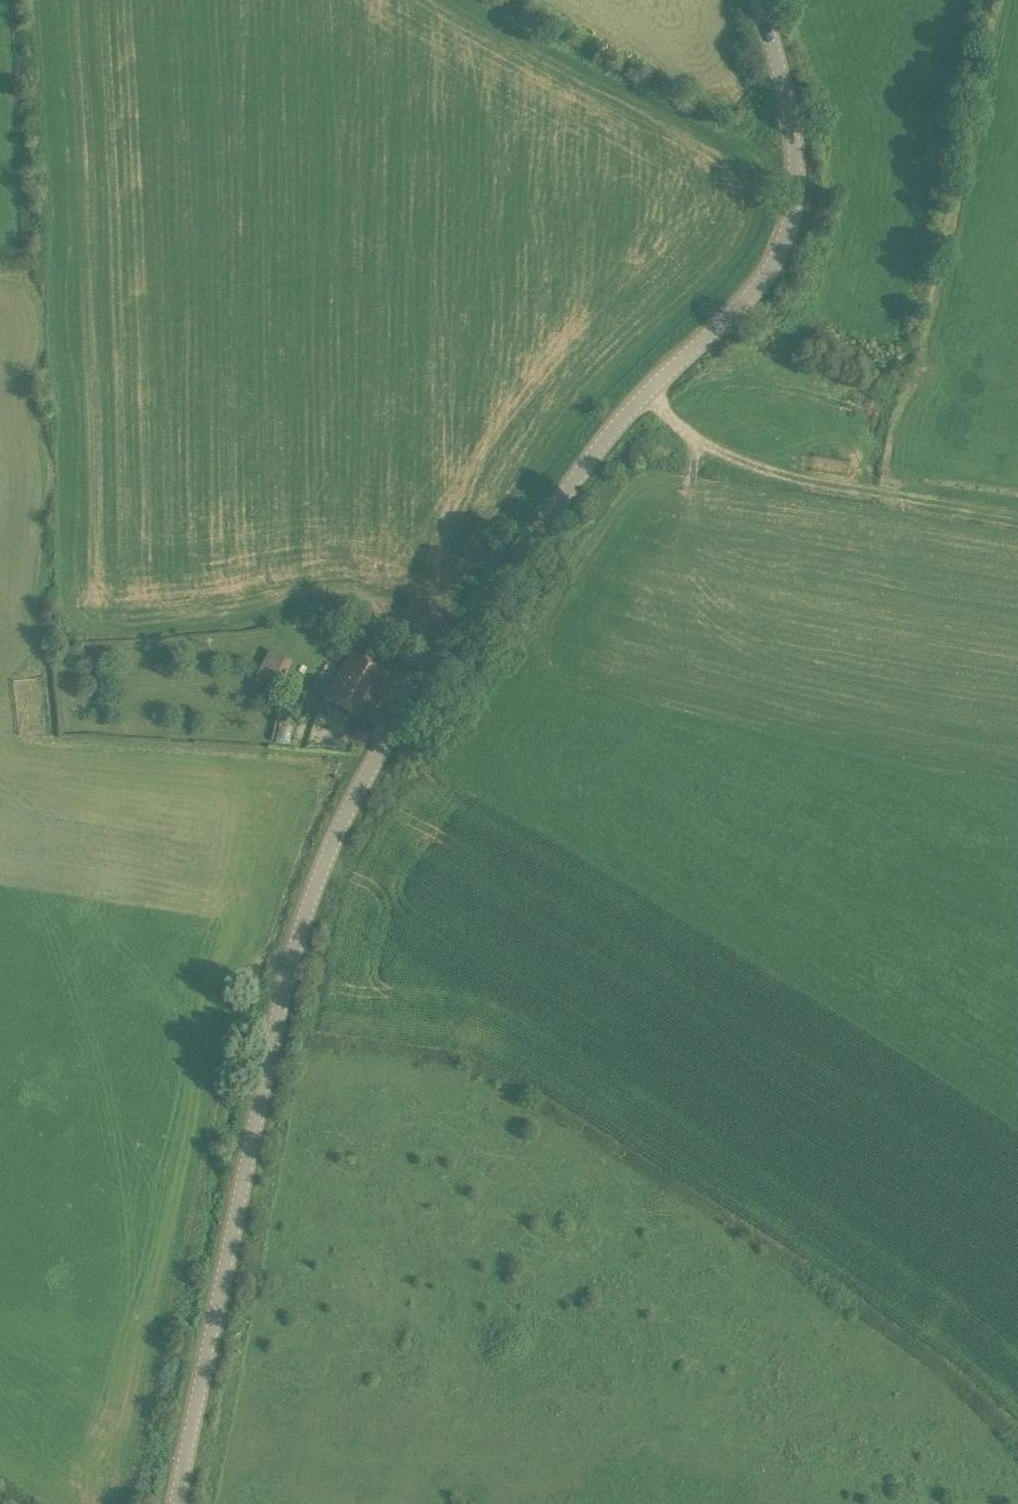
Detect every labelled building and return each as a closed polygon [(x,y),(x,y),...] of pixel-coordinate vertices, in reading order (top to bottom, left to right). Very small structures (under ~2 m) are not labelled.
[(378,651),(388,635),(364,621),(355,637),(378,651)] [(399,660),(405,652),(395,644),(389,653),(399,660)] [(361,721),(390,673),(352,651),(330,687),(318,681),(314,689),(326,695),(323,699),(361,721)] [(274,685),(279,668),(259,662),(254,679),(274,685)]
